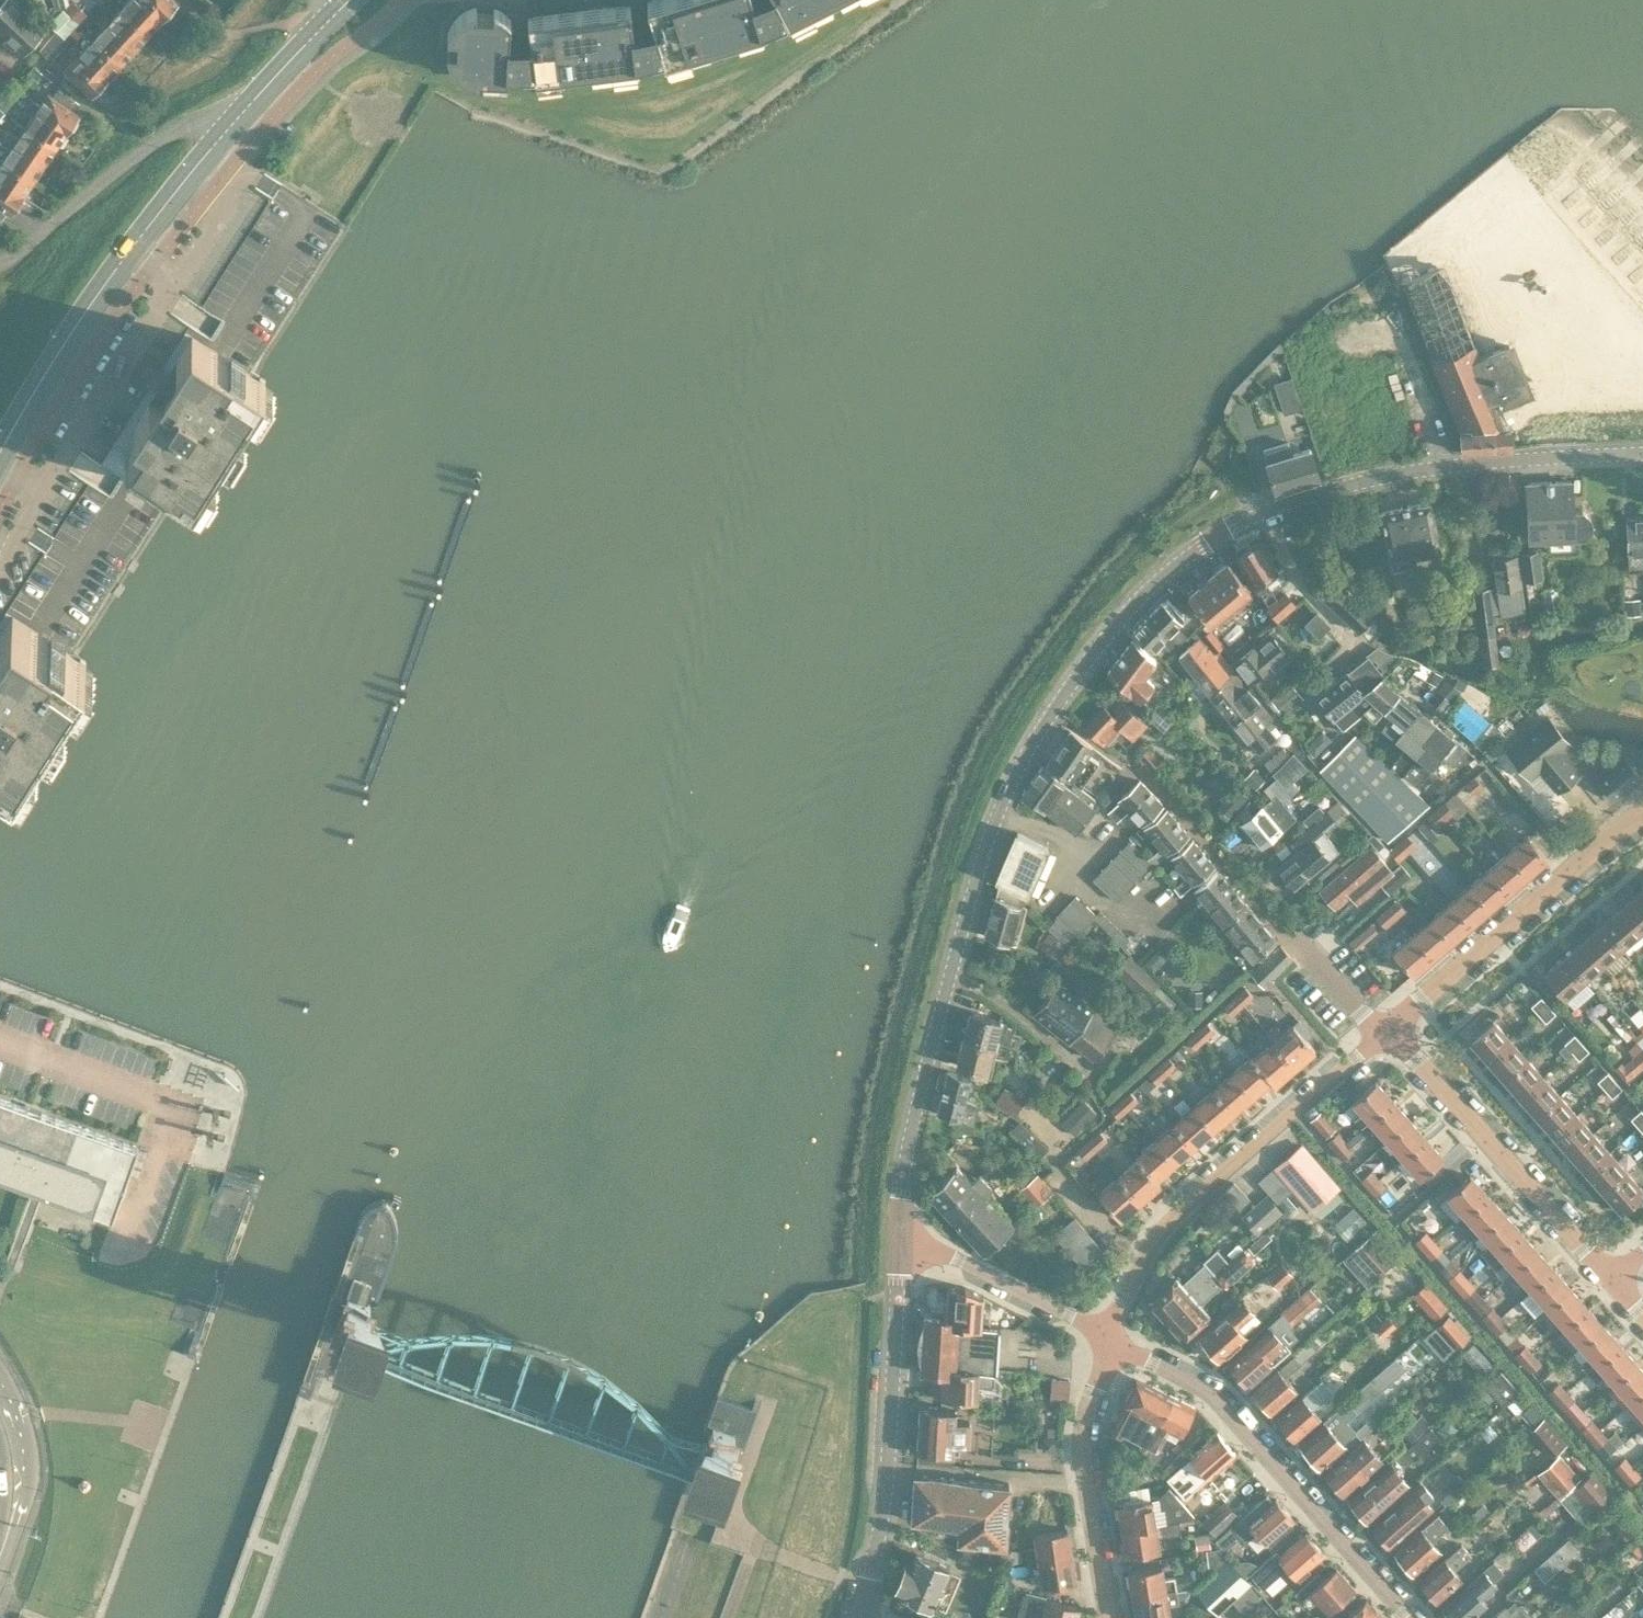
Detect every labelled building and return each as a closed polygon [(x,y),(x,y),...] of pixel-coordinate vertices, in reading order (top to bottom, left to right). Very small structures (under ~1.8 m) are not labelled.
[(46,34),(9,0),(8,0),(0,0),(0,36),(24,58),(46,34)] [(56,3),(63,9),(79,23),(87,14),(72,0),(69,3),(68,0),(56,0),(56,3)] [(162,20),(140,0),(129,0),(120,9),(148,35),(162,20)] [(162,20),(178,2),(176,0),(140,0),(162,20)] [(579,9),(588,80),(612,77),(612,81),(639,77),(637,57),(662,51),(669,71),(695,63),(694,60),(717,52),(701,0),(629,0),(629,3),(579,9)] [(717,52),(740,45),(741,49),(767,41),(761,21),(786,11),(795,30),(820,17),(818,14),(839,3),(838,0),(701,0),(717,52)] [(447,47),(447,50),(448,54),(450,57),(451,60),(453,63),(455,66),(458,69),(461,71),(463,73),(467,75),(470,76),(473,77),(477,78),(480,78),(480,84),(507,85),(508,70),(534,69),(537,90),(564,87),(564,83),(588,80),(579,9),(528,16),(528,11),(510,12),(510,16),(507,14),(505,12),(502,10),(499,9),(497,8),(494,6),(493,7),(493,12),(476,11),(476,6),(473,6),(470,8),(466,9),(463,11),(460,13),(458,15),(455,18),(453,21),(451,24),(449,27),(448,30),(447,34),(457,34),(457,47),(447,46),(447,47)] [(46,7),(42,9),(47,20),(56,30),(65,38),(66,38),(79,23),(63,9),(57,15),(55,16),(46,7)] [(103,28),(94,38),(122,63),(148,35),(120,9),(111,19),(104,12),(95,21),(103,28)] [(47,57),(65,38),(56,30),(38,50),(47,57)] [(108,78),(122,63),(94,38),(86,30),(73,45),(108,78)] [(108,78),(73,45),(69,49),(76,56),(64,70),(92,96),(108,78)] [(0,99),(0,109),(4,112),(16,96),(7,89),(0,99)] [(31,99),(28,104),(68,131),(79,114),(75,112),(80,104),(58,89),(53,96),(48,93),(40,105),(31,99)] [(68,131),(28,104),(24,109),(33,115),(25,126),(57,148),(68,131)] [(9,132),(6,137),(46,164),(57,148),(25,126),(18,138),(9,132)] [(3,159),(34,180),(46,164),(6,137),(2,142),(0,141),(0,157),(3,159)] [(23,197),(34,180),(3,159),(0,164),(0,181),(23,197)] [(23,197),(0,181),(0,205),(12,213),(23,197)] [(190,326),(186,332),(249,373),(345,224),(282,184),(203,307),(225,321),(213,340),(190,326)] [(1479,357),(1450,282),(1436,265),(1401,278),(1460,431),(1461,451),(1511,447),(1510,427),(1507,428),(1498,406),(1532,392),(1528,380),(1524,382),(1509,345),(1479,357)] [(249,373),(186,332),(113,445),(130,456),(124,465),(142,477),(148,467),(177,485),(194,496),(265,383),(249,373)] [(1301,407),(1291,377),(1274,382),(1284,412),(1301,407)] [(1309,447),(1292,453),(1288,441),(1264,449),(1267,461),(1266,461),(1276,493),(1319,479),(1317,473),(1319,472),(1318,470),(1317,470),(1309,447)] [(69,653),(177,485),(148,467),(142,477),(124,465),(130,456),(113,445),(101,463),(125,478),(112,498),(89,483),(6,612),(69,653)] [(1570,479),(1526,481),(1529,508),(1531,537),(1585,534),(1592,527),(1591,516),(1583,509),(1571,510),(1571,505),(1570,479)] [(1411,552),(1438,546),(1429,499),(1380,509),(1392,568),(1414,564),(1411,552)] [(1642,570),(1642,517),(1626,517),(1627,551),(1628,551),(1628,570),(1642,570)] [(1270,573),(1277,569),(1259,540),(1235,555),(1257,589),(1273,579),(1270,573)] [(1525,578),(1540,576),(1537,550),(1521,552),(1525,578)] [(1520,585),(1521,585),(1516,552),(1492,556),(1497,588),(1489,589),(1489,587),(1475,589),(1481,634),(1494,632),(1492,611),(1523,607),(1520,585)] [(1209,621),(1228,606),(1249,588),(1227,561),(1187,594),(1209,621)] [(1329,571),(1330,570),(1327,567),(1310,586),(1312,588),(1314,587),(1359,630),(1374,614),(1329,571)] [(1276,619),(1294,604),(1284,592),(1266,606),(1276,619)] [(1166,597),(1148,616),(1154,621),(1152,624),(1164,636),(1166,634),(1178,645),(1187,637),(1175,625),(1184,616),(1180,612),(1166,597)] [(1638,599),(1625,600),(1626,615),(1639,614),(1638,599)] [(1408,620),(1447,612),(1445,600),(1406,608),(1408,620)] [(1315,610),(1303,623),(1317,637),(1319,635),(1330,624),(1317,612),(1315,610)] [(69,653),(6,612),(0,622),(0,768),(14,776),(86,663),(69,653)] [(1148,616),(1133,631),(1151,649),(1157,643),(1172,651),(1178,645),(1166,634),(1164,636),(1152,624),(1154,621),(1148,616)] [(1222,646),(1209,630),(1203,622),(1192,633),(1198,640),(1179,656),(1197,678),(1210,694),(1235,673),(1222,657),(1221,656),(1220,657),(1215,652),(1222,646)] [(1475,631),(1466,632),(1468,647),(1478,646),(1475,631)] [(1255,635),(1239,648),(1229,656),(1234,661),(1234,662),(1250,681),(1269,665),(1273,670),(1289,657),(1269,632),(1259,640),(1255,635)] [(1143,673),(1155,659),(1131,639),(1107,671),(1138,697),(1152,680),(1143,673)] [(1494,648),(1483,650),(1485,665),(1496,664),(1494,648)] [(1381,676),(1383,674),(1368,656),(1317,697),(1342,727),(1363,710),(1363,709),(1368,705),(1363,691),(1381,676)] [(1431,668),(1425,678),(1437,685),(1442,675),(1431,668)] [(1235,724),(1260,703),(1247,687),(1235,673),(1210,694),(1222,708),(1235,724)] [(1392,682),(1388,683),(1381,676),(1363,691),(1368,705),(1363,709),(1363,710),(1376,719),(1384,711),(1399,693),(1396,690),(1396,686),(1392,682)] [(1452,700),(1460,690),(1446,678),(1437,688),(1452,700)] [(1303,697),(1292,684),(1290,682),(1270,699),(1285,717),(1295,709),(1293,706),(1303,697)] [(1467,683),(1460,694),(1482,708),(1489,696),(1467,683)] [(1412,700),(1408,700),(1399,693),(1384,711),(1376,719),(1384,724),(1382,727),(1396,738),(1420,710),(1417,707),(1416,703),(1412,700)] [(1544,702),(1536,708),(1540,714),(1549,708),(1544,702)] [(1276,723),(1272,718),(1260,703),(1235,724),(1259,753),(1277,738),(1269,728),(1276,723)] [(1136,734),(1145,724),(1124,705),(1114,715),(1103,705),(1085,725),(1102,742),(1112,731),(1125,743),(1134,733),(1136,734)] [(1426,711),(1422,711),(1420,710),(1396,738),(1408,747),(1389,767),(1399,776),(1403,772),(1426,744),(1422,741),(1437,723),(1430,718),(1429,714),(1426,711)] [(1189,712),(1180,721),(1190,731),(1199,721),(1189,712)] [(1558,746),(1566,739),(1547,716),(1507,749),(1530,777),(1540,769),(1558,791),(1580,773),(1558,746)] [(1489,720),(1473,741),(1484,751),(1503,735),(1489,720)] [(1426,744),(1403,772),(1417,784),(1441,756),(1452,765),(1467,748),(1452,736),(1451,731),(1447,727),(1442,728),(1437,723),(1422,741),(1426,744)] [(1069,729),(1046,762),(1080,784),(1097,759),(1102,753),(1091,745),(1069,729)] [(1314,755),(1330,739),(1323,732),(1307,748),(1314,755)] [(1428,804),(1399,776),(1389,767),(1356,736),(1321,769),(1387,840),(1428,804)] [(1283,746),(1264,762),(1272,771),(1281,764),(1290,754),(1283,746)] [(1154,772),(1162,763),(1147,749),(1139,757),(1154,772)] [(1292,751),(1290,754),(1281,764),(1272,771),(1285,786),(1289,783),(1307,767),(1292,751)] [(1623,754),(1595,777),(1615,800),(1642,777),(1623,754)] [(1062,784),(1063,782),(1041,766),(1022,793),(1047,811),(1065,785),(1062,784)] [(1247,781),(1255,789),(1265,779),(1256,771),(1247,781)] [(1432,799),(1451,782),(1441,771),(1422,789),(1432,799)] [(1474,794),(1483,786),(1475,776),(1465,784),(1474,794)] [(1104,805),(1122,789),(1112,778),(1095,795),(1104,805)] [(1142,823),(1163,804),(1139,780),(1119,799),(1121,801),(1110,812),(1117,821),(1129,810),(1142,823)] [(1073,829),(1094,800),(1073,785),(1070,789),(1065,785),(1047,811),(1073,829)] [(1222,800),(1217,805),(1229,816),(1249,796),(1237,785),(1229,793),(1226,791),(1220,798),(1222,800)] [(1261,847),(1282,829),(1281,829),(1295,817),(1275,794),(1262,806),(1241,823),(1261,847)] [(1338,799),(1327,808),(1336,818),(1346,810),(1338,799)] [(1436,827),(1454,812),(1445,802),(1427,818),(1436,827)] [(1166,853),(1188,834),(1166,809),(1144,827),(1161,847),(1147,858),(1151,862),(1150,863),(1153,866),(1167,854),(1166,853)] [(1438,836),(1424,820),(1423,819),(1417,825),(1432,842),(1438,836)] [(1297,852),(1278,868),(1295,888),(1329,860),(1339,851),(1336,848),(1325,834),(1322,831),(1316,824),(1314,822),(1289,843),(1291,846),(1297,852)] [(1129,837),(1135,844),(1143,838),(1136,830),(1129,837)] [(1021,904),(1047,844),(1017,831),(997,879),(999,880),(995,896),(1020,903),(1021,904)] [(1384,844),(1384,843),(1373,833),(1368,837),(1378,850),(1384,844)] [(1398,861),(1416,845),(1407,835),(1389,851),(1398,861)] [(1528,874),(1547,858),(1526,835),(1508,851),(1528,874)] [(1192,883),(1214,865),(1192,840),(1169,859),(1172,863),(1174,861),(1187,877),(1173,886),(1180,894),(1192,883)] [(1147,858),(1129,841),(1093,879),(1115,900),(1150,863),(1151,862),(1147,858)] [(1392,871),(1386,864),(1371,847),(1320,891),(1335,908),(1354,891),(1359,897),(1371,887),(1372,889),(1380,883),(1389,893),(1409,875),(1400,864),(1392,871)] [(1508,891),(1528,874),(1508,851),(1489,868),(1508,891)] [(1489,908),(1508,891),(1489,868),(1469,885),(1489,908)] [(1209,908),(1232,888),(1218,870),(1194,890),(1193,889),(1186,894),(1201,911),(1207,905),(1209,908)] [(1470,924),(1489,908),(1469,885),(1450,901),(1470,924)] [(1224,925),(1247,905),(1232,888),(1209,908),(1207,905),(1201,911),(1207,919),(1214,913),(1221,923),(1224,925)] [(1642,928),(1642,894),(1640,891),(1621,907),(1641,930),(1642,928)] [(1009,941),(1020,903),(995,896),(990,911),(989,911),(987,919),(988,919),(984,934),(1009,941)] [(1076,896),(1047,927),(1048,928),(1066,945),(1093,917),(1095,914),(1076,896)] [(1405,909),(1397,900),(1396,898),(1385,907),(1395,918),(1405,909)] [(1470,924),(1450,901),(1431,918),(1450,941),(1451,941),(1470,924)] [(1237,942),(1261,922),(1247,905),(1224,925),(1221,923),(1213,929),(1220,938),(1228,931),(1236,940),(1237,942)] [(1385,927),(1395,918),(1385,907),(1375,916),(1385,927)] [(1622,946),(1641,930),(1621,907),(1602,924),(1622,946)] [(1095,914),(1093,917),(1122,946),(1129,939),(1100,910),(1097,913),(1095,914)] [(1451,941),(1450,941),(1431,918),(1412,934),(1431,957),(1432,958),(1451,941)] [(1377,930),(1372,923),(1370,921),(1348,941),(1355,949),(1377,930)] [(1253,960),(1277,940),(1261,922),(1237,942),(1236,940),(1230,945),(1237,953),(1243,948),(1253,960)] [(1603,963),(1622,946),(1602,924),(1583,940),(1603,963)] [(1048,928),(1037,945),(1058,958),(1066,945),(1048,928)] [(1432,958),(1431,957),(1412,934),(1392,951),(1412,974),(1432,958)] [(1583,980),(1603,963),(1583,940),(1563,957),(1583,980)] [(1284,966),(1292,958),(1280,946),(1272,954),(1284,966)] [(1129,952),(1114,969),(1144,996),(1157,982),(1159,980),(1129,952)] [(1277,974),(1284,966),(1272,954),(1264,961),(1277,974)] [(1564,996),(1583,980),(1563,957),(1544,973),(1551,982),(1562,994),(1564,996)] [(1270,980),(1277,974),(1264,961),(1258,968),(1270,980)] [(1263,987),(1270,980),(1258,968),(1251,974),(1263,987)] [(1393,988),(1405,978),(1401,973),(1389,983),(1393,988)] [(1093,1007),(1094,1007),(1058,981),(1034,1014),(1095,1058),(1118,1026),(1093,1007)] [(1551,982),(1543,989),(1553,1001),(1562,994),(1551,982)] [(1242,1005),(1253,995),(1245,986),(1234,996),(1242,1005)] [(1511,998),(1506,992),(1496,999),(1501,1006),(1511,998)] [(1201,1006),(1201,993),(1188,993),(1188,1006),(1201,1006)] [(1232,1014),(1242,1005),(1234,996),(1224,1006),(1232,1014)] [(1538,1013),(1548,1004),(1540,996),(1530,1005),(1538,1013)] [(1546,1023),(1556,1014),(1548,1004),(1538,1013),(1546,1023)] [(993,1044),(999,1019),(970,1011),(963,1037),(993,1044)] [(1274,1024),(1267,1031),(1275,1040),(1273,1041),(1295,1066),(1314,1049),(1306,1039),(1296,1028),(1302,1023),(1297,1017),(1297,1018),(1291,1023),(1292,1024),(1282,1033),(1274,1024)] [(1486,1058),(1509,1038),(1492,1019),(1470,1039),(1486,1058)] [(1214,1030),(1207,1022),(1206,1022),(1196,1031),(1204,1039),(1214,1030)] [(1302,1023),(1296,1028),(1306,1039),(1311,1034),(1302,1023)] [(1195,1048),(1204,1039),(1196,1031),(1187,1039),(1195,1048)] [(1571,1052),(1582,1041),(1574,1032),(1562,1043),(1571,1052)] [(985,1071),(993,1044),(963,1037),(956,1063),(985,1071)] [(1503,1077),(1526,1057),(1509,1038),(1486,1058),(1503,1077)] [(1254,1058),(1271,1079),(1275,1083),(1295,1066),(1273,1041),(1254,1058)] [(1578,1060),(1590,1049),(1582,1041),(1571,1052),(1578,1060)] [(1613,1068),(1626,1082),(1642,1067),(1642,1049),(1642,1048),(1633,1056),(1623,1065),(1621,1062),(1613,1068)] [(1178,1049),(1171,1054),(1178,1061),(1184,1056),(1178,1049)] [(1617,1057),(1611,1050),(1604,1056),(1610,1063),(1617,1057)] [(1252,1055),(1232,1072),(1252,1095),(1271,1079),(1254,1058),(1252,1055)] [(1176,1065),(1169,1057),(1168,1056),(1158,1065),(1166,1074),(1176,1065)] [(1520,1096),(1543,1076),(1526,1057),(1503,1077),(1520,1096)] [(1156,1082),(1166,1074),(1158,1065),(1149,1074),(1156,1082)] [(1604,1089),(1616,1079),(1607,1070),(1596,1080),(1604,1089)] [(965,1100),(971,1077),(947,1071),(937,1112),(960,1118),(961,1117),(971,1119),(976,1102),(965,1100)] [(1232,1072),(1213,1089),(1233,1112),(1252,1095),(1232,1072)] [(1537,1115),(1559,1095),(1543,1076),(1520,1096),(1537,1115)] [(1612,1097),(1623,1087),(1616,1079),(1604,1089),(1612,1097)] [(1369,1120),(1392,1100),(1375,1081),(1353,1101),(1362,1111),(1353,1119),(1360,1127),(1363,1123),(1368,1119),(1369,1120)] [(1014,1116),(1025,1100),(1005,1087),(994,1103),(1014,1116)] [(1213,1089),(1193,1106),(1213,1129),(1233,1112),(1213,1089)] [(1138,1099),(1130,1091),(1129,1090),(1119,1100),(1128,1108),(1138,1099)] [(1553,1133),(1576,1114),(1559,1095),(1537,1115),(1553,1133)] [(1077,1132),(1098,1110),(1084,1096),(1063,1118),(1077,1132)] [(113,1218),(138,1147),(0,1097),(0,1178),(113,1218)] [(1118,1118),(1128,1108),(1119,1100),(1110,1109),(1118,1118)] [(1386,1139),(1409,1119),(1392,1100),(1369,1120),(1386,1139)] [(1193,1106),(1174,1123),(1194,1146),(1213,1129),(1193,1106)] [(1642,1121),(1642,1112),(1640,1108),(1629,1117),(1637,1126),(1642,1121)] [(1326,1137),(1336,1128),(1320,1110),(1310,1119),(1326,1137)] [(1570,1153),(1593,1133),(1576,1114),(1553,1133),(1570,1153)] [(1039,1157),(1049,1146),(1019,1119),(1009,1130),(1039,1157)] [(1403,1158),(1426,1138),(1409,1119),(1386,1139),(1403,1158)] [(1174,1123),(1154,1140),(1174,1163),(1194,1146),(1174,1123)] [(1351,1148),(1370,1130),(1363,1123),(1360,1127),(1345,1141),(1346,1142),(1336,1150),(1343,1159),(1353,1150),(1351,1148)] [(1107,1139),(1100,1132),(1099,1130),(1088,1140),(1096,1149),(1107,1139)] [(1346,1142),(1345,1141),(1338,1133),(1328,1142),(1336,1150),(1346,1142)] [(1587,1172),(1610,1152),(1593,1133),(1570,1153),(1587,1172)] [(1420,1177),(1443,1157),(1426,1138),(1403,1158),(1420,1177)] [(1085,1159),(1096,1149),(1088,1140),(1077,1150),(1085,1159)] [(1154,1140),(1135,1157),(1137,1159),(1156,1179),(1174,1163),(1154,1140)] [(1311,1208),(1338,1185),(1302,1144),(1275,1167),(1311,1208)] [(1604,1191),(1626,1171),(1610,1152),(1587,1172),(1604,1191)] [(1137,1159),(1118,1176),(1139,1201),(1160,1183),(1156,1179),(1137,1159)] [(973,1182),(961,1170),(956,1165),(928,1194),(983,1252),(1014,1222),(985,1192),(993,1185),(982,1174),(973,1182)] [(1368,1188),(1379,1178),(1371,1170),(1360,1179),(1368,1188)] [(1642,1190),(1642,1189),(1626,1171),(1604,1191),(1620,1210),(1642,1190)] [(1052,1189),(1039,1174),(1038,1173),(1019,1189),(1021,1190),(1012,1198),(1023,1211),(1029,1205),(1031,1207),(1052,1189)] [(1464,1213),(1486,1193),(1470,1174),(1447,1194),(1464,1213)] [(1118,1176),(1098,1193),(1120,1218),(1139,1201),(1118,1176)] [(1376,1197),(1386,1187),(1379,1178),(1368,1188),(1376,1197)] [(1234,1183),(1225,1192),(1240,1209),(1250,1200),(1234,1183)] [(1480,1232),(1503,1212),(1486,1193),(1464,1213),(1479,1230),(1480,1232)] [(1257,1234),(1282,1210),(1267,1194),(1242,1218),(1257,1234)] [(1340,1218),(1354,1233),(1366,1221),(1353,1206),(1340,1218)] [(1487,1260),(1520,1231),(1503,1212),(1480,1232),(1479,1230),(1471,1237),(1474,1242),(1483,1235),(1490,1243),(1480,1251),(1487,1260)] [(1086,1271),(1106,1254),(1074,1216),(1054,1232),(1086,1271)] [(1400,1256),(1377,1231),(1375,1229),(1342,1259),(1367,1286),(1400,1256)] [(1415,1240),(1414,1241),(1423,1250),(1434,1240),(1425,1231),(1416,1239),(1415,1240)] [(1514,1270),(1537,1250),(1520,1231),(1487,1260),(1495,1268),(1505,1259),(1514,1270)] [(1439,1269),(1451,1258),(1434,1240),(1423,1250),(1439,1269)] [(1216,1275),(1229,1263),(1217,1249),(1203,1261),(1205,1263),(1182,1284),(1176,1277),(1149,1301),(1152,1304),(1152,1308),(1156,1312),(1159,1312),(1166,1319),(1216,1275)] [(1229,1284),(1254,1262),(1244,1250),(1229,1263),(1216,1275),(1166,1319),(1172,1326),(1172,1330),(1176,1334),(1179,1334),(1182,1337),(1209,1314),(1200,1304),(1223,1283),(1229,1284)] [(1530,1289),(1553,1269),(1537,1250),(1514,1270),(1530,1289)] [(1455,1265),(1459,1262),(1454,1256),(1451,1258),(1439,1269),(1456,1288),(1467,1278),(1455,1265)] [(1277,1287),(1292,1274),(1283,1264),(1268,1277),(1277,1287)] [(1547,1308),(1570,1288),(1553,1269),(1530,1289),(1547,1308)] [(1383,1285),(1378,1279),(1377,1278),(1364,1290),(1365,1291),(1360,1295),(1365,1301),(1383,1285)] [(1484,1297),(1478,1291),(1467,1278),(1456,1288),(1473,1306),(1484,1297)] [(1433,1319),(1447,1306),(1426,1282),(1411,1294),(1433,1319)] [(982,1295),(964,1287),(947,1286),(945,1317),(957,1318),(957,1323),(981,1324),(982,1295)] [(1253,1343),(1229,1365),(1247,1385),(1271,1364),(1288,1348),(1286,1346),(1297,1336),(1289,1327),(1320,1299),(1309,1286),(1266,1323),(1269,1326),(1251,1341),(1252,1341),(1253,1343)] [(1564,1327),(1587,1307),(1570,1288),(1547,1308),(1564,1327)] [(353,1343),(367,1305),(345,1297),(331,1335),(353,1343)] [(1508,1324),(1488,1302),(1484,1297),(1473,1306),(1497,1333),(1508,1324)] [(1237,1326),(1253,1311),(1243,1299),(1200,1338),(1208,1347),(1207,1352),(1212,1357),(1217,1357),(1219,1359),(1245,1335),(1237,1326)] [(1581,1345),(1603,1325),(1587,1307),(1564,1327),(1581,1345)] [(1449,1313),(1436,1325),(1456,1348),(1469,1336),(1449,1313)] [(1388,1315),(1375,1326),(1384,1336),(1396,1325),(1388,1315)] [(957,1318),(945,1317),(924,1316),(921,1372),(934,1373),(943,1373),(954,1373),(954,1368),(997,1371),(1000,1325),(981,1324),(957,1323),(957,1318)] [(1537,1333),(1547,1324),(1541,1317),(1531,1325),(1537,1333)] [(1588,1373),(1620,1344),(1603,1325),(1581,1345),(1590,1355),(1580,1364),(1588,1373)] [(1527,1340),(1535,1334),(1529,1327),(1521,1334),(1527,1340)] [(1514,1348),(1523,1340),(1518,1334),(1509,1342),(1514,1348)] [(1316,1350),(1308,1340),(1292,1353),(1294,1355),(1253,1392),(1255,1394),(1255,1398),(1258,1402),(1262,1402),(1271,1412),(1296,1390),(1284,1377),(1301,1363),(1316,1350)] [(1522,1363),(1533,1353),(1525,1344),(1514,1354),(1522,1363)] [(1614,1383),(1637,1363),(1620,1344),(1588,1373),(1594,1381),(1604,1372),(1614,1383)] [(1530,1371),(1541,1362),(1533,1353),(1522,1363),(1530,1371)] [(1394,1358),(1377,1373),(1386,1383),(1403,1368),(1394,1358)] [(1642,1391),(1642,1370),(1637,1363),(1614,1383),(1631,1402),(1642,1391)] [(934,1373),(933,1395),(942,1395),(976,1397),(1001,1399),(1001,1398),(1002,1382),(996,1377),(997,1371),(954,1368),(954,1373),(943,1373),(934,1373)] [(1502,1402),(1517,1389),(1510,1381),(1505,1375),(1500,1370),(1485,1384),(1502,1402)] [(1325,1423),(1300,1445),(1310,1456),(1308,1458),(1315,1465),(1316,1463),(1319,1467),(1345,1444),(1343,1442),(1355,1431),(1345,1420),(1386,1383),(1377,1373),(1323,1421),(1325,1423)] [(1050,1377),(1049,1401),(1049,1402),(1066,1402),(1068,1378),(1050,1377)] [(1152,1386),(1151,1387),(1136,1379),(1123,1404),(1126,1406),(1110,1434),(1118,1438),(1145,1452),(1149,1444),(1148,1444),(1173,1396),(1152,1386)] [(1312,1408),(1331,1390),(1321,1380),(1302,1397),(1277,1419),(1285,1428),(1284,1432),(1288,1437),(1292,1436),(1295,1439),(1320,1417),(1312,1408)] [(1555,1400),(1566,1390),(1558,1382),(1547,1391),(1555,1400)] [(1563,1409),(1574,1399),(1566,1390),(1555,1400),(1563,1409)] [(1631,1402),(1642,1416),(1642,1391),(1631,1402)] [(1520,1392),(1513,1398),(1524,1410),(1531,1404),(1520,1392)] [(1180,1436),(1194,1407),(1173,1396),(1148,1444),(1149,1444),(1145,1452),(1143,1456),(1154,1469),(1162,1451),(1157,1449),(1167,1429),(1180,1436)] [(954,1419),(954,1409),(919,1407),(915,1465),(951,1467),(952,1442),(968,1443),(969,1420),(954,1419)] [(1422,1413),(1402,1430),(1411,1440),(1430,1423),(1422,1413)] [(1373,1416),(1355,1431),(1361,1438),(1375,1425),(1373,1424),(1377,1421),(1373,1416)] [(1544,1416),(1530,1429),(1553,1455),(1567,1443),(1544,1416)] [(1589,1439),(1600,1429),(1591,1419),(1580,1429),(1589,1439)] [(721,1472),(735,1434),(713,1426),(699,1464),(721,1472)] [(1408,1463),(1438,1436),(1431,1428),(1401,1455),(1408,1463)] [(1605,1438),(1607,1437),(1600,1429),(1589,1439),(1605,1456),(1614,1448),(1605,1438)] [(1184,1498),(1235,1453),(1217,1433),(1166,1478),(1184,1498)] [(1385,1457),(1374,1444),(1367,1436),(1325,1473),(1343,1494),(1385,1457)] [(1057,1438),(1044,1437),(1043,1450),(1056,1451),(1057,1438)] [(1118,1438),(1110,1438),(1110,1447),(1118,1447),(1118,1438)] [(1558,1497),(1580,1477),(1559,1453),(1537,1473),(1558,1497)] [(1621,1475),(1632,1466),(1624,1457),(1613,1466),(1621,1475)] [(1408,1483),(1395,1469),(1391,1463),(1349,1500),(1367,1520),(1408,1483)] [(963,1467),(951,1467),(915,1465),(912,1521),(959,1524),(958,1538),(1005,1541),(1009,1483),(962,1480),(963,1467)] [(1629,1484),(1640,1475),(1632,1466),(1621,1475),(1629,1484)] [(1452,1472),(1435,1488),(1446,1501),(1463,1486),(1452,1472)] [(1574,1485),(1559,1498),(1580,1523),(1595,1510),(1612,1495),(1592,1472),(1575,1487),(1574,1485)] [(1414,1490),(1372,1527),(1375,1530),(1375,1533),(1378,1538),(1382,1538),(1389,1545),(1414,1523),(1432,1507),(1424,1498),(1431,1493),(1419,1479),(1411,1486),(1414,1489),(1414,1490)] [(1194,1518),(1185,1507),(1168,1488),(1158,1497),(1117,1504),(1121,1530),(1166,1522),(1179,1520),(1194,1518)] [(1256,1504),(1233,1525),(1239,1531),(1241,1533),(1246,1539),(1256,1530),(1267,1543),(1294,1519),(1275,1499),(1272,1501),(1266,1495),(1256,1504)] [(1502,1502),(1500,1501),(1498,1498),(1488,1507),(1492,1511),(1502,1502)] [(1191,1501),(1185,1507),(1194,1518),(1201,1512),(1191,1501)] [(1215,1534),(1236,1515),(1224,1502),(1203,1521),(1215,1534)] [(1490,1511),(1489,1510),(1483,1502),(1466,1517),(1473,1525),(1490,1511)] [(1432,1541),(1448,1526),(1438,1514),(1395,1552),(1404,1562),(1404,1565),(1408,1570),(1411,1570),(1414,1574),(1440,1550),(1432,1541)] [(1168,1535),(1181,1533),(1179,1520),(1166,1522),(1121,1530),(1125,1554),(1159,1549),(1157,1537),(1168,1535)] [(1233,1525),(1216,1540),(1224,1549),(1241,1533),(1239,1531),(1233,1525)] [(1521,1550),(1536,1537),(1527,1527),(1513,1540),(1521,1550)] [(1027,1562),(1071,1555),(1068,1530),(1034,1535),(1036,1547),(1025,1549),(1027,1562)] [(1208,1532),(1207,1532),(1195,1535),(1198,1549),(1211,1546),(1209,1534),(1208,1532)] [(1297,1577),(1324,1553),(1305,1533),(1280,1555),(1276,1550),(1249,1573),(1263,1588),(1288,1566),(1297,1577)] [(1544,1580),(1579,1549),(1568,1537),(1557,1548),(1533,1567),(1544,1580)] [(932,1538),(927,1550),(945,1558),(950,1545),(932,1538)] [(1454,1570),(1471,1554),(1461,1543),(1420,1580),(1437,1600),(1461,1578),(1454,1570)] [(1221,1548),(1210,1557),(1219,1567),(1229,1558),(1221,1548)] [(1006,1564),(1022,1561),(1020,1550),(1010,1551),(1006,1564)] [(977,1557),(960,1551),(957,1560),(959,1564),(969,1568),(974,1566),(977,1557)] [(933,1606),(949,1566),(917,1553),(912,1566),(906,1564),(895,1591),(917,1599),(918,1603),(926,1607),(930,1605),(933,1606)] [(1066,1582),(1075,1580),(1071,1555),(1027,1562),(1029,1575),(1040,1574),(1042,1586),(1053,1584),(1066,1582)] [(1216,1613),(1251,1582),(1229,1558),(1219,1567),(1194,1588),(1216,1613)] [(1488,1586),(1504,1572),(1493,1559),(1482,1569),(1484,1570),(1443,1607),(1452,1617),(1470,1617),(1486,1603),(1478,1594),(1488,1586)] [(999,1577),(1003,1566),(987,1560),(983,1571),(999,1577)] [(1162,1566),(1128,1572),(1132,1597),(1177,1590),(1174,1577),(1164,1578),(1162,1566)] [(1327,1610),(1354,1586),(1336,1566),(1330,1572),(1325,1567),(1298,1592),(1309,1604),(1316,1597),(1327,1610)] [(1189,1574),(1174,1577),(1177,1590),(1191,1587),(1189,1574)] [(1066,1582),(1053,1584),(1054,1593),(1068,1591),(1066,1582)] [(1186,1602),(1191,1587),(1132,1597),(1135,1617),(1160,1617),(1170,1617),(1168,1604),(1186,1602)] [(1558,1608),(1567,1617),(1570,1617),(1573,1615),(1576,1617),(1585,1617),(1594,1609),(1578,1591),(1558,1608)] [(1079,1607),(1022,1593),(1016,1617),(1076,1617),(1079,1607)] [(1366,1600),(1345,1617),(1382,1617),(1366,1600)] [(1523,1605),(1522,1604),(1511,1613),(1505,1606),(1491,1617),(1532,1617),(1522,1606),(1523,1605)]
